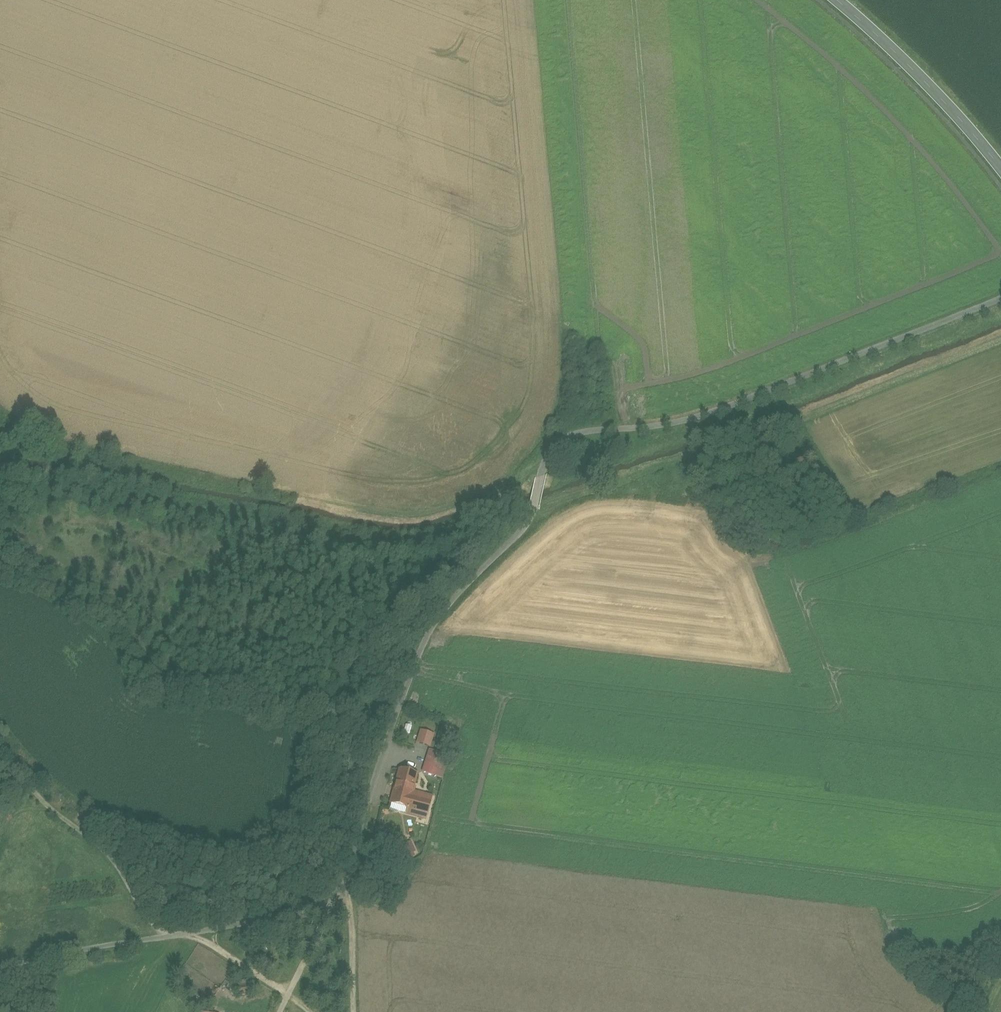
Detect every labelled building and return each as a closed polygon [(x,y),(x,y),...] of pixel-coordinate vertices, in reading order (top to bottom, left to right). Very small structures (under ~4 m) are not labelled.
[(435,732),(421,728),(417,741),(431,745),(435,732)] [(449,753),(430,748),(424,771),(442,776),(449,753)] [(418,772),(399,768),(391,804),(410,808),(414,791),(418,772)] [(427,819),(433,795),(414,791),(410,808),(409,815),(427,819)] [(413,841),(403,845),(407,855),(417,851),(413,841)]
